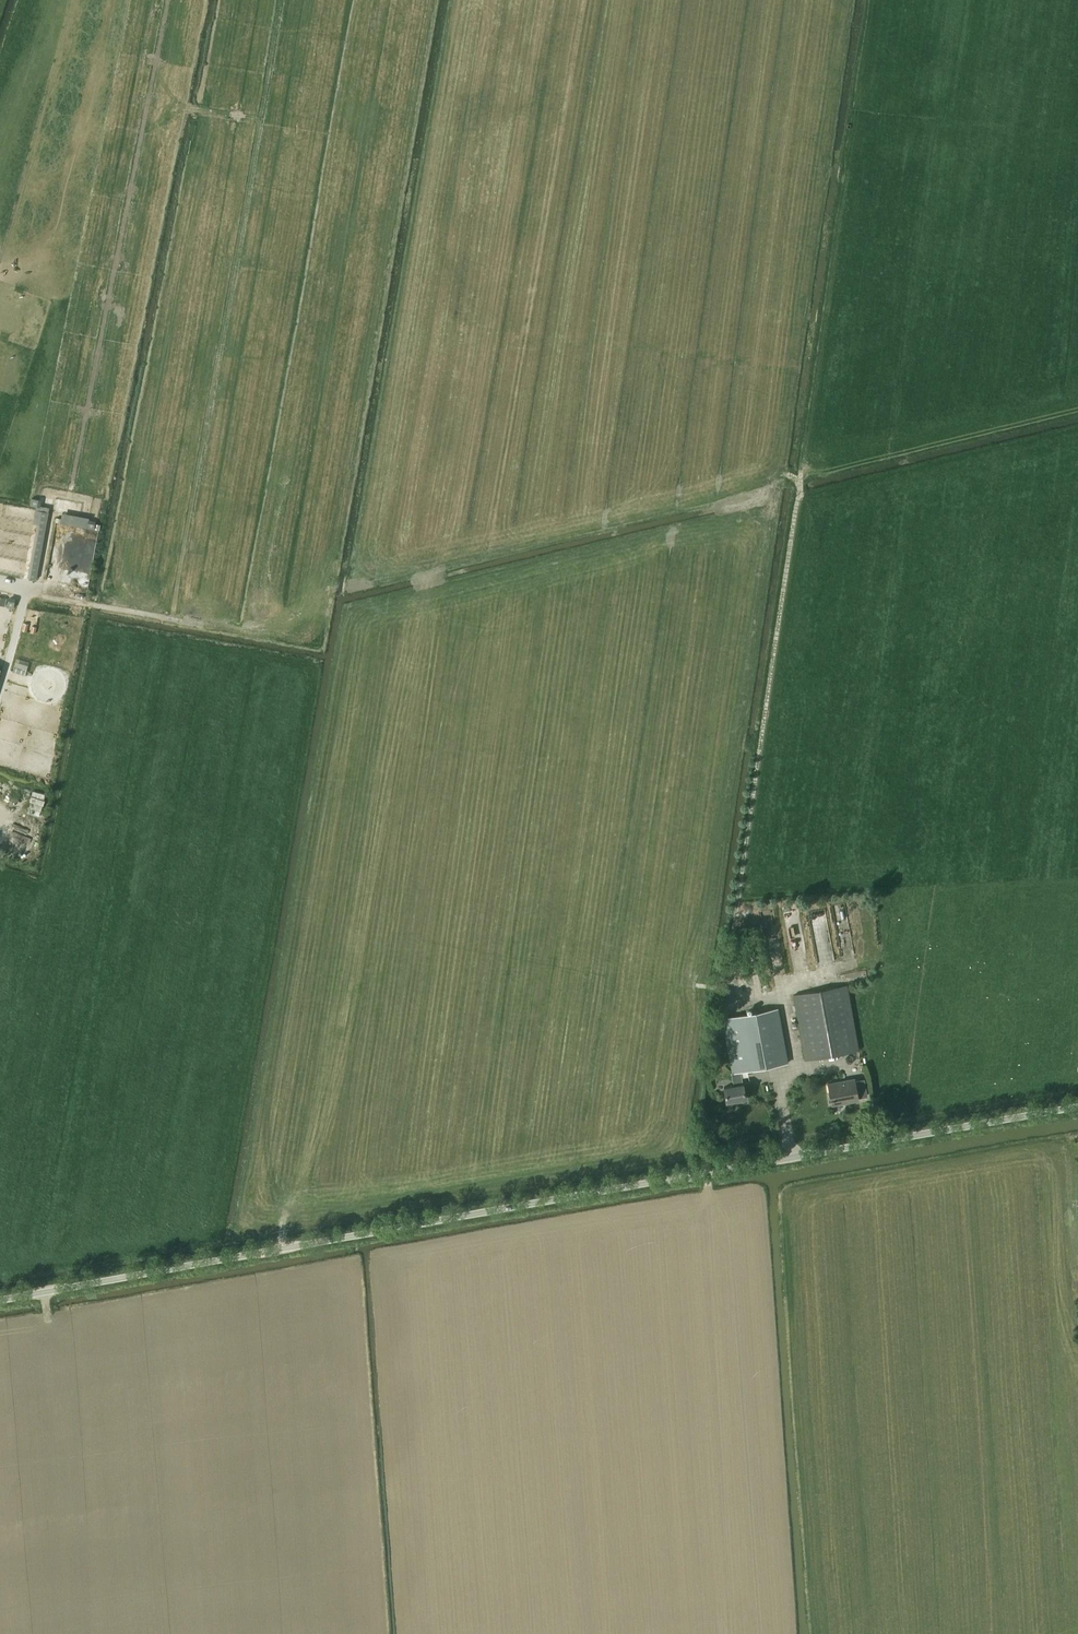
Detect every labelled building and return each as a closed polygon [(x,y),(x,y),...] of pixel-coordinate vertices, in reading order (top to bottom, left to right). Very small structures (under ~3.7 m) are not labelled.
[(95,530),(97,519),(61,511),(59,522),(95,530)] [(88,592),(98,530),(84,528),(74,590),(88,592)] [(825,907),(809,911),(820,963),(836,960),(825,907)] [(838,915),(841,934),(842,939),(851,938),(847,907),(837,908),(838,915)] [(788,942),(797,941),(793,908),(784,909),(788,942)] [(770,958),(782,956),(774,909),(763,911),(770,958)] [(848,985),(793,995),(805,1061),(860,1051),(848,985)] [(743,1084),(741,1072),(788,1063),(778,1008),(722,1018),(734,1085),(724,1087),(726,1102),(746,1099),(743,1084)] [(864,1079),(855,1080),(855,1078),(828,1083),(832,1105),(859,1099),(858,1097),(867,1095),(864,1079)]
